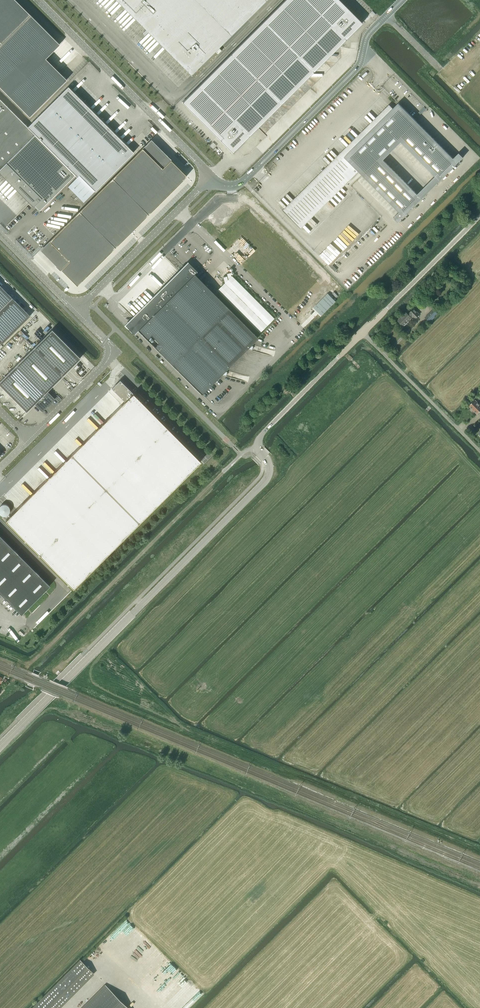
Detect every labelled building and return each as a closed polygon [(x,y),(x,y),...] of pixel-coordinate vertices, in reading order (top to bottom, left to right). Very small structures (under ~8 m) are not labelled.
[(29,117),(67,80),(45,58),(59,44),(15,0),(0,0),(0,87),(29,117)] [(191,75),(266,0),(116,0),(191,75)] [(182,102),(219,139),(232,152),(306,79),(347,38),(362,23),(339,0),(284,0),(237,47),(195,89),(182,102)] [(65,184),(83,202),(92,193),(92,194),(95,191),(96,190),(133,152),(68,87),(27,127),(0,99),(0,173),(29,203),(30,203),(32,206),(33,207),(34,205),(39,210),(65,184)] [(459,152),(453,158),(398,103),(393,108),(389,104),(283,210),(301,228),(359,171),(399,212),(393,217),(396,220),(398,222),(427,193),(434,186),(463,157),(459,152)] [(135,155),(41,249),(74,282),(75,282),(76,282),(77,283),(78,283),(79,282),(80,282),(184,178),(184,177),(184,176),(185,176),(185,175),(184,175),(184,174),(184,173),(184,172),(183,172),(155,144),(139,160),(135,155)] [(134,334),(138,330),(201,393),(258,337),(194,274),(197,271),(188,261),(125,324),(134,334)] [(225,283),(217,290),(260,332),(274,318),(232,276),(231,276),(230,272),(227,273),(228,279),(228,280),(227,276),(223,277),(225,283)] [(1,344),(30,315),(0,285),(0,343),(1,344)] [(413,315),(416,318),(420,314),(414,308),(410,312),(409,314),(406,311),(398,320),(404,325),(412,317),(411,317),(413,315)] [(425,316),(430,320),(437,312),(432,308),(425,316)] [(52,329),(0,381),(0,385),(27,411),(35,403),(43,411),(55,398),(48,390),(81,357),(52,329)] [(125,401),(5,520),(73,588),(201,461),(121,381),(120,380),(116,384),(112,388),(125,401)] [(475,399),(468,405),(477,414),(479,411),(479,403),(479,404),(475,399)] [(21,614),(50,585),(0,535),(0,593),(21,614)] [(94,974),(80,960),(32,1007),(60,1007),(94,974)] [(105,985),(82,1007),(128,1007),(105,985)]
